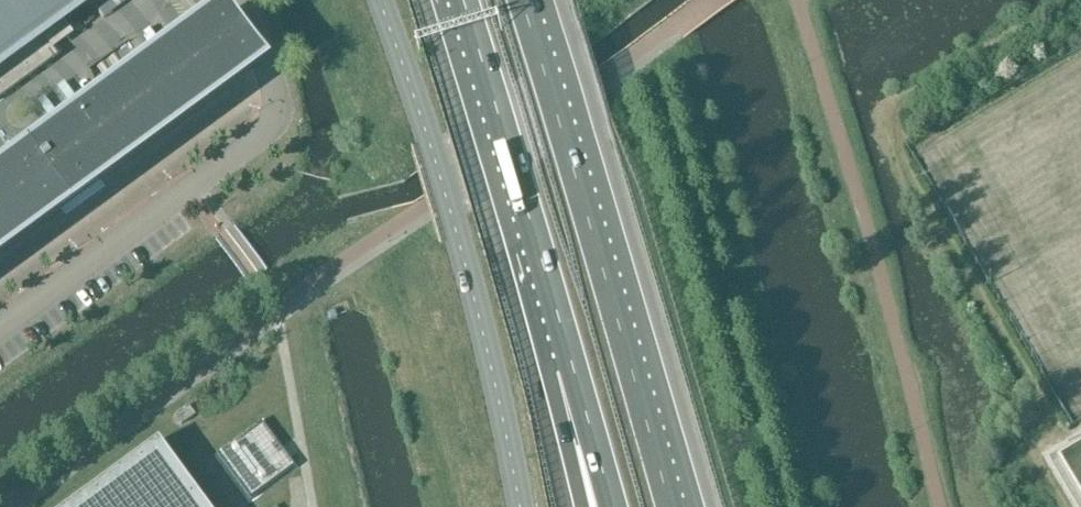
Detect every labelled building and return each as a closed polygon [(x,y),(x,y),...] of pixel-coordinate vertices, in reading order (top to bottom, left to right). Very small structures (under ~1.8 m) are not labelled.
[(25,61),(16,50),(85,0),(0,0),(0,80),(25,61)] [(60,212),(246,77),(207,24),(206,25),(0,176),(0,257),(50,220),(60,212)] [(181,426),(195,416),(188,406),(174,416),(181,426)] [(69,506),(202,506),(155,444),(69,506)]
